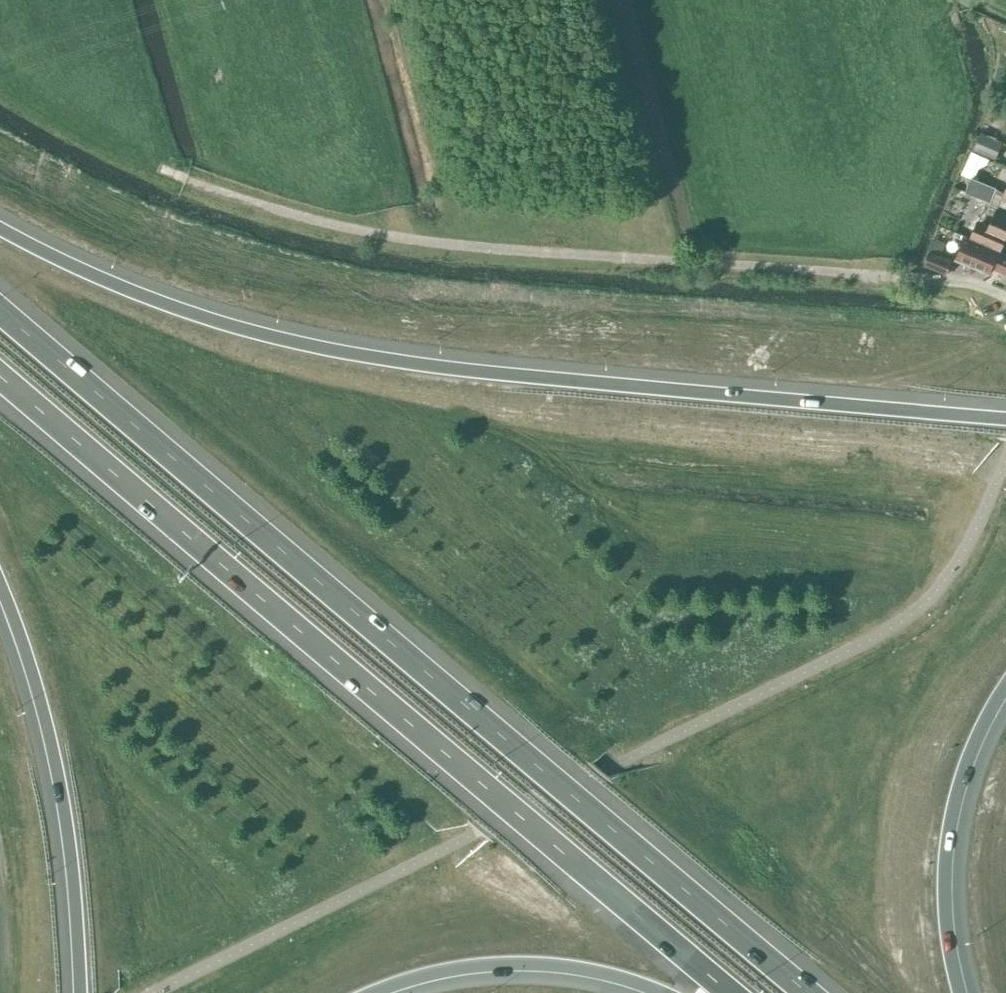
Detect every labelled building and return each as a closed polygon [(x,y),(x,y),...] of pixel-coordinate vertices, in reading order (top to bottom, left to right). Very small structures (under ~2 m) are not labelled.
[(995,158),(1003,141),(982,131),(973,149),(995,158)] [(971,151),(962,173),(971,177),(975,179),(980,168),(987,165),(990,158),(973,151),(972,150),(971,151)] [(966,191),(991,201),(996,187),(975,179),(971,177),(966,191)] [(997,207),(988,229),(976,224),(970,237),(1000,250),(1005,237),(1005,211),(997,207)] [(1005,272),(1005,253),(967,236),(956,259),(989,274),(993,267),(1005,272)] [(931,251),(925,263),(948,273),(953,260),(931,251)]
